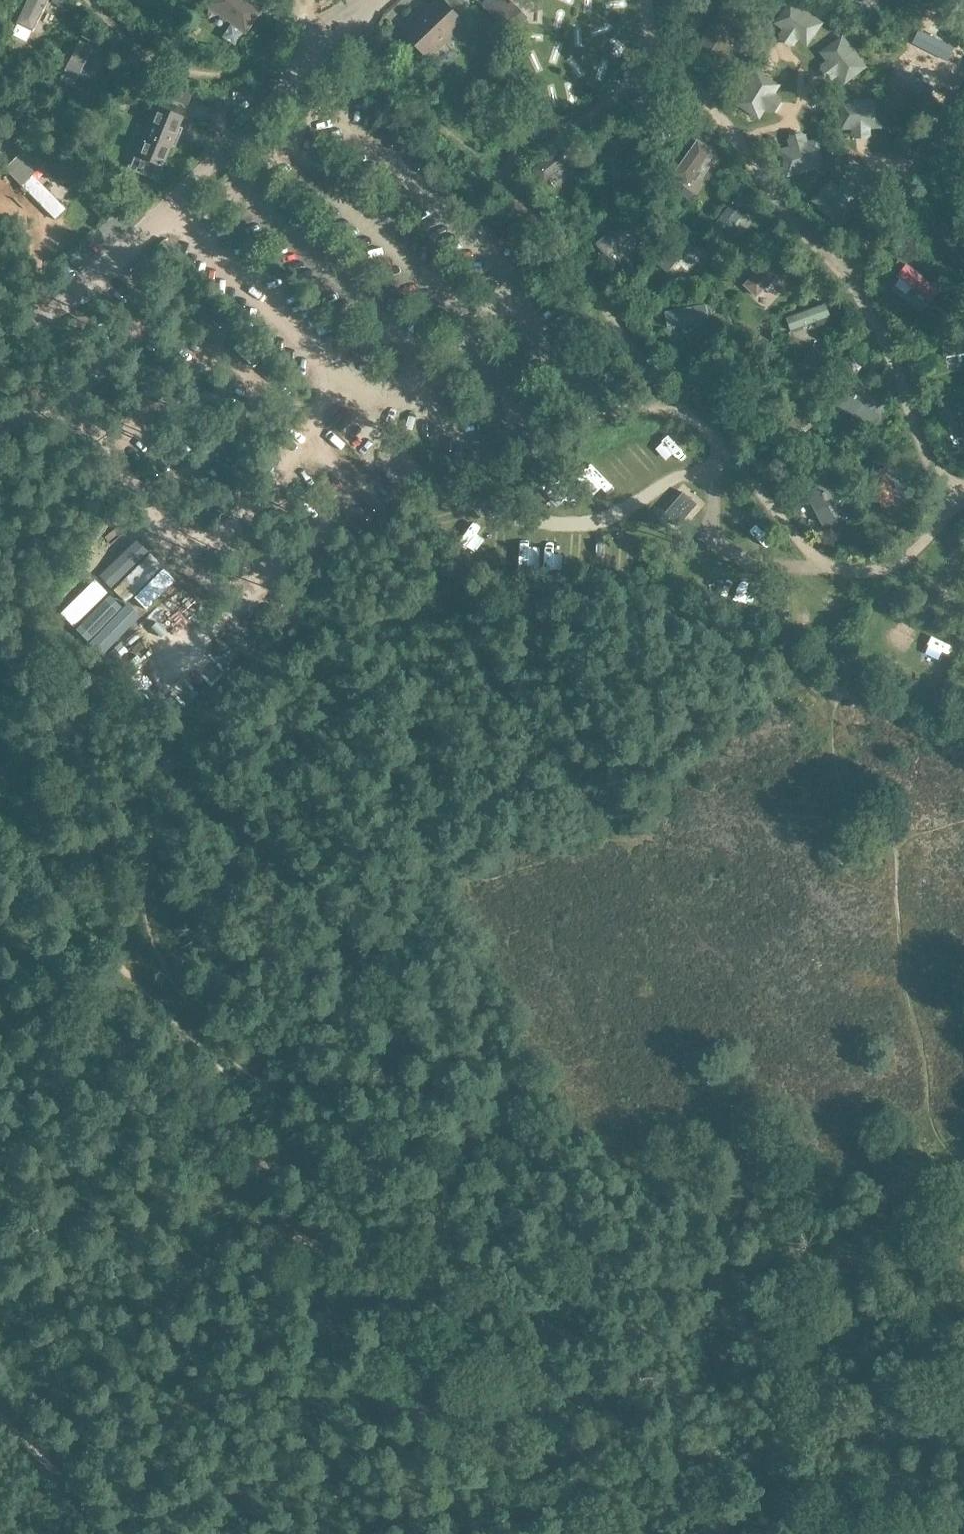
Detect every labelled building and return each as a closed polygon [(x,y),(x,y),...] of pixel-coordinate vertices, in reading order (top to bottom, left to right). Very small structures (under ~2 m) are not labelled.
[(15,23),(32,32),(48,0),(27,0),(15,23)] [(52,5),(64,10),(67,2),(62,0),(54,0),(52,5)] [(207,1),(204,5),(245,34),(262,11),(247,0),(205,0),(207,1)] [(464,0),(446,0),(444,2),(443,1),(406,36),(429,59),(465,25),(454,13),(466,2),(464,0)] [(516,7),(510,0),(485,0),(480,5),(499,24),(516,7)] [(516,7),(499,24),(510,34),(530,16),(518,4),(516,7)] [(792,7),(780,25),(808,43),(821,25),(792,7)] [(719,8),(698,47),(723,61),(744,21),(719,8)] [(920,24),(921,41),(941,40),(939,23),(920,24)] [(88,31),(84,37),(93,42),(96,36),(88,31)] [(91,47),(78,41),(58,80),(71,87),(91,47)] [(844,42),(826,55),(847,83),(865,68),(844,42)] [(138,79),(128,75),(123,87),(133,90),(138,79)] [(758,76),(741,106),(760,118),(779,88),(758,76)] [(193,93),(155,77),(149,91),(188,106),(193,93)] [(657,123),(640,97),(629,103),(647,130),(657,123)] [(876,105),(842,107),(844,129),(878,127),(876,105)] [(134,157),(128,170),(156,181),(161,168),(162,169),(182,117),(154,106),(134,157)] [(609,142),(612,150),(609,151),(613,159),(616,158),(627,181),(644,173),(625,134),(609,142)] [(689,186),(693,180),(695,181),(701,173),(699,171),(713,150),(698,140),(673,175),(689,186)] [(545,183),(564,168),(566,170),(572,165),(570,162),(578,156),(567,143),(534,170),(545,183)] [(816,144),(783,153),(788,176),(822,165),(816,144)] [(604,147),(595,152),(599,160),(608,156),(604,147)] [(22,157),(6,172),(23,190),(23,189),(34,179),(40,173),(23,158),(22,157)] [(831,186),(814,203),(840,227),(856,210),(831,186)] [(685,191),(680,197),(690,204),(695,197),(685,191)] [(730,231),(752,203),(739,193),(716,222),(729,232),(730,231)] [(609,258),(642,231),(629,216),(596,244),(609,258)] [(668,273),(686,251),(689,254),(695,248),(691,245),(696,239),(684,229),(656,263),(668,273)] [(700,247),(694,255),(704,263),(710,255),(700,247)] [(757,298),(774,280),(777,282),(784,275),(782,272),(787,267),(773,254),(743,284),(757,298)] [(895,276),(916,291),(913,294),(918,298),(921,295),(931,302),(933,300),(939,292),(903,265),(895,276)] [(947,295),(939,305),(946,311),(955,301),(947,295)] [(837,297),(827,301),(830,308),(840,304),(837,297)] [(791,331),(830,317),(825,303),(786,317),(791,331)] [(719,328),(709,330),(711,342),(720,341),(719,328)] [(963,354),(963,338),(941,342),(944,357),(963,354)] [(881,416),(844,393),(836,406),(873,429),(881,416)] [(954,402),(942,405),(944,414),(956,411),(954,402)] [(955,415),(942,417),(946,451),(959,450),(955,415)] [(895,504),(891,489),(896,488),(894,480),(889,481),(886,468),(872,471),(881,508),(895,504)] [(799,479),(803,488),(813,483),(808,474),(799,479)] [(686,491),(666,513),(679,524),(699,503),(686,491)]
